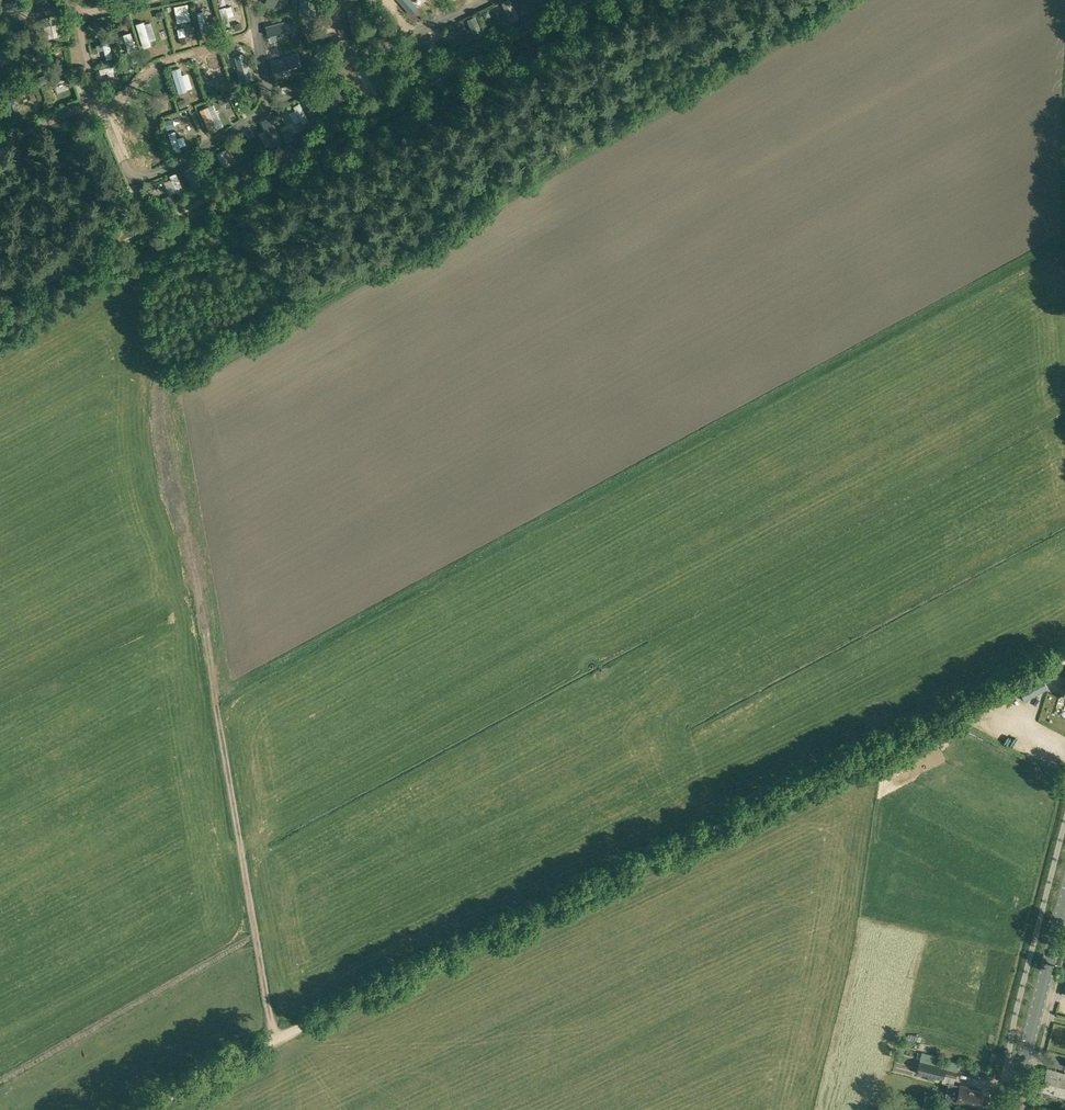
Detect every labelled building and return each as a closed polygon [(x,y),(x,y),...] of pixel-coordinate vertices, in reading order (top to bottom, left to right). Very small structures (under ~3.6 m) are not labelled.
[(299,18),(308,18),(308,0),(298,0),(299,18)] [(411,13),(418,7),(412,0),(399,0),(411,13)] [(502,3),(511,22),(519,19),(509,0),(508,0),(502,3)] [(0,4),(0,12),(21,9),(20,1),(0,4)] [(225,6),(219,8),(223,21),(229,19),(225,6)] [(357,7),(347,10),(353,34),(363,31),(357,7)] [(203,11),(196,13),(201,32),(207,30),(203,11)] [(378,13),(371,15),(379,36),(386,33),(378,13)] [(476,16),(468,20),(476,40),(484,37),(476,16)] [(50,17),(43,18),(46,39),(54,38),(54,37),(52,25),(50,17)] [(292,19),(266,26),(269,36),(294,28),(292,19)] [(144,21),(137,24),(144,47),(151,45),(150,41),(145,24),(144,21)] [(186,30),(192,28),(190,21),(184,23),(186,30)] [(130,32),(123,34),(128,52),(135,49),(130,32)] [(452,46),(460,42),(456,34),(448,37),(452,46)] [(108,37),(101,38),(106,59),(113,57),(108,37)] [(330,41),(310,60),(317,67),(336,48),(330,41)] [(8,63),(12,56),(0,50),(0,59),(8,63)] [(297,55),(271,62),(274,71),(299,64),(297,55)] [(219,59),(208,62),(212,77),(222,74),(219,59)] [(182,72),(187,70),(184,60),(178,62),(182,72)] [(116,65),(100,69),(101,74),(117,70),(116,65)] [(180,68),(172,70),(179,94),(187,91),(187,90),(182,75),(180,68)] [(58,70),(37,78),(39,86),(41,85),(51,82),(61,78),(58,70)] [(208,71),(201,73),(207,92),(213,90),(208,71)] [(375,71),(370,74),(377,88),(382,85),(375,71)] [(27,84),(8,91),(11,98),(30,92),(27,84)] [(337,85),(332,88),(340,102),(345,99),(337,85)] [(159,105),(177,105),(178,89),(159,89),(159,105)] [(221,105),(228,102),(226,96),(218,100),(221,105)] [(299,103),(293,107),(295,110),(301,120),(302,124),(308,120),(299,103)] [(208,107),(200,111),(211,134),(218,130),(218,129),(208,107)] [(270,116),(262,120),(274,144),(282,140),(270,116)] [(183,121),(176,123),(183,143),(190,141),(183,121)] [(134,124),(127,126),(134,143),(140,141),(134,124)] [(175,131),(168,133),(174,152),(181,150),(175,131)] [(223,151),(217,154),(226,168),(232,165),(230,162),(223,151)] [(198,160),(193,162),(199,176),(204,173),(198,160)] [(193,167),(185,171),(193,189),(201,185),(198,179),(193,168),(193,167)] [(176,173),(170,176),(171,179),(177,192),(178,194),(184,191),(176,173)] [(1024,700),(1048,688),(1043,677),(1019,690),(1024,700)] [(957,1070),(945,1067),(919,1060),(916,1073),(942,1080),(943,1075),(955,1078),(957,1070)] [(1046,1068),(1041,1090),(1051,1093),(1051,1095),(1057,1096),(1057,1095),(1064,1096),(1064,1095),(1064,1096),(1064,1073),(1046,1068)] [(976,1105),(980,1091),(968,1088),(968,1086),(960,1084),(960,1085),(953,1084),(951,1092),(958,1093),(956,1100),(976,1105)]
